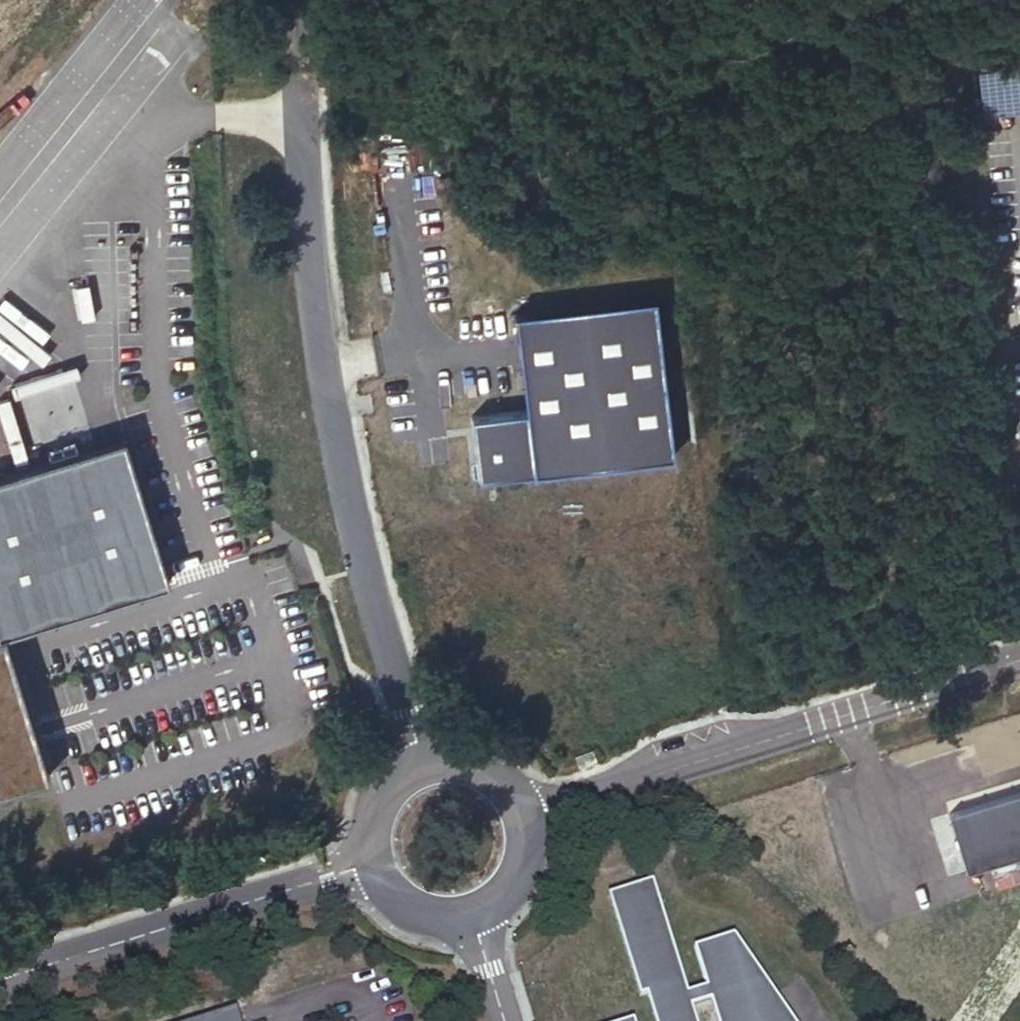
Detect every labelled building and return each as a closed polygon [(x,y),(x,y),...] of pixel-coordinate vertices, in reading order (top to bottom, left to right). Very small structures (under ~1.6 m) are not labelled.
[(978,70),(983,117),(1019,113),(1019,65),(978,70)] [(471,411),(479,479),(668,458),(649,292),(513,307),(524,405),(471,411)] [(67,848),(2,633),(166,582),(121,438),(0,475),(0,869),(67,848)] [(966,871),(1019,855),(1019,791),(947,813),(966,871)] [(734,934),(695,945),(707,985),(686,991),(652,880),(609,894),(640,993),(646,992),(655,1020),(794,1020),(734,934)]
